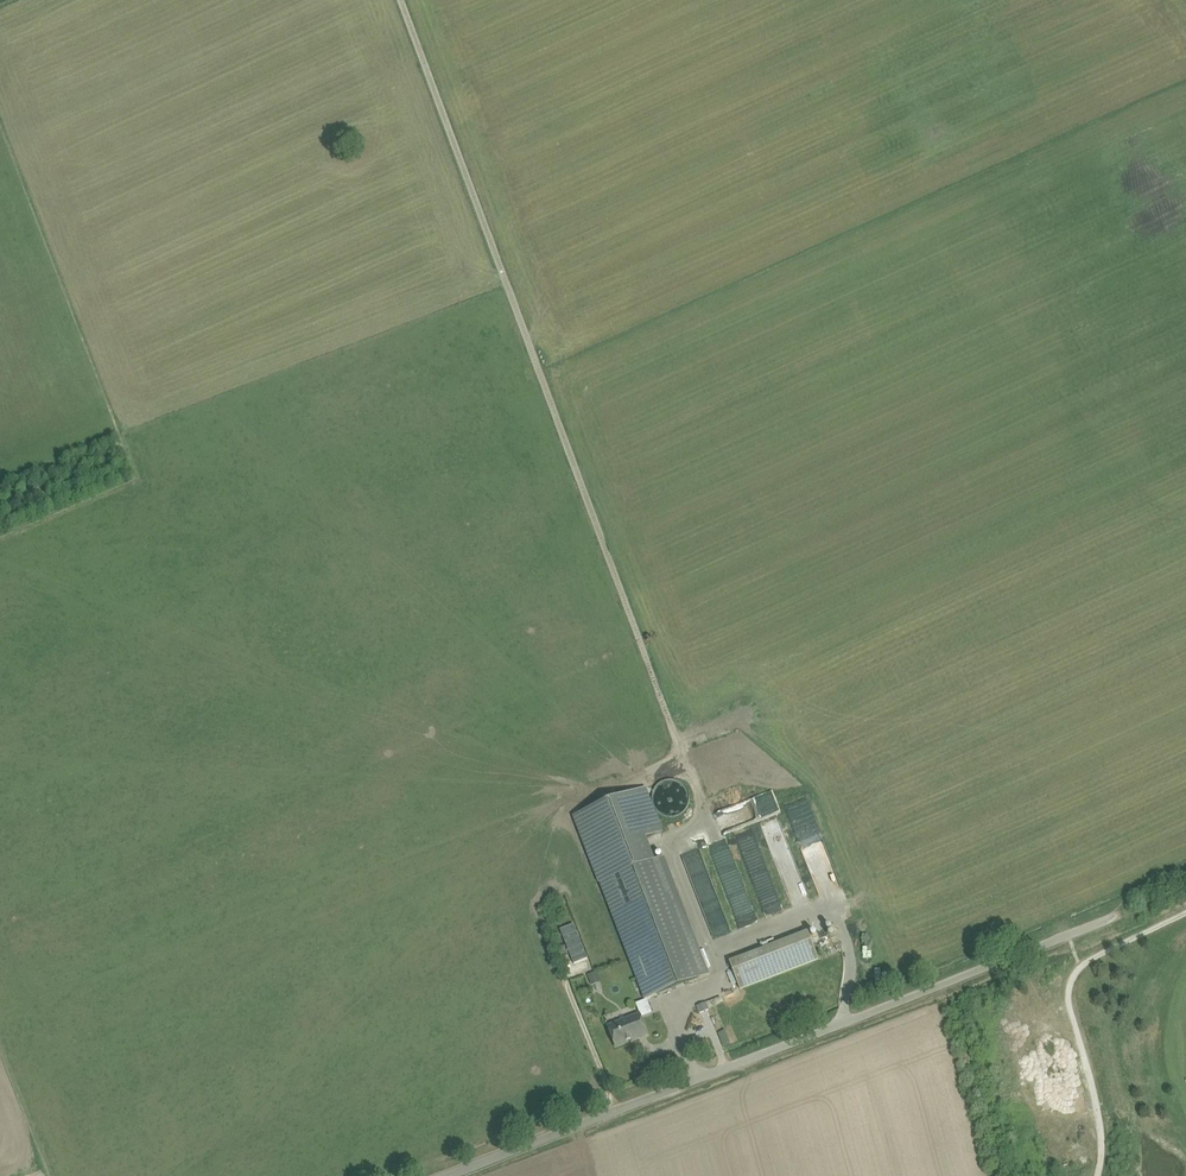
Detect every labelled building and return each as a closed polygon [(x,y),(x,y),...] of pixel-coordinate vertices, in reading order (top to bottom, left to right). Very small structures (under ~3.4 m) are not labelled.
[(709,975),(664,857),(653,861),(644,840),(661,833),(644,789),(575,815),(601,882),(602,882),(647,999),(709,975)] [(775,792),(713,812),(720,834),(782,813),(775,792)] [(728,845),(721,846),(722,852),(717,853),(720,871),(732,869),(728,845)] [(689,860),(710,935),(727,930),(706,855),(689,860)] [(740,990),(819,959),(808,932),(730,963),(740,990)] [(597,972),(585,977),(588,985),(600,979),(597,972)] [(706,1003),(698,1006),(698,1007),(700,1012),(709,1009),(708,1009),(706,1003)] [(616,1047),(648,1035),(641,1018),(631,1022),(630,1019),(608,1027),(616,1047)]
